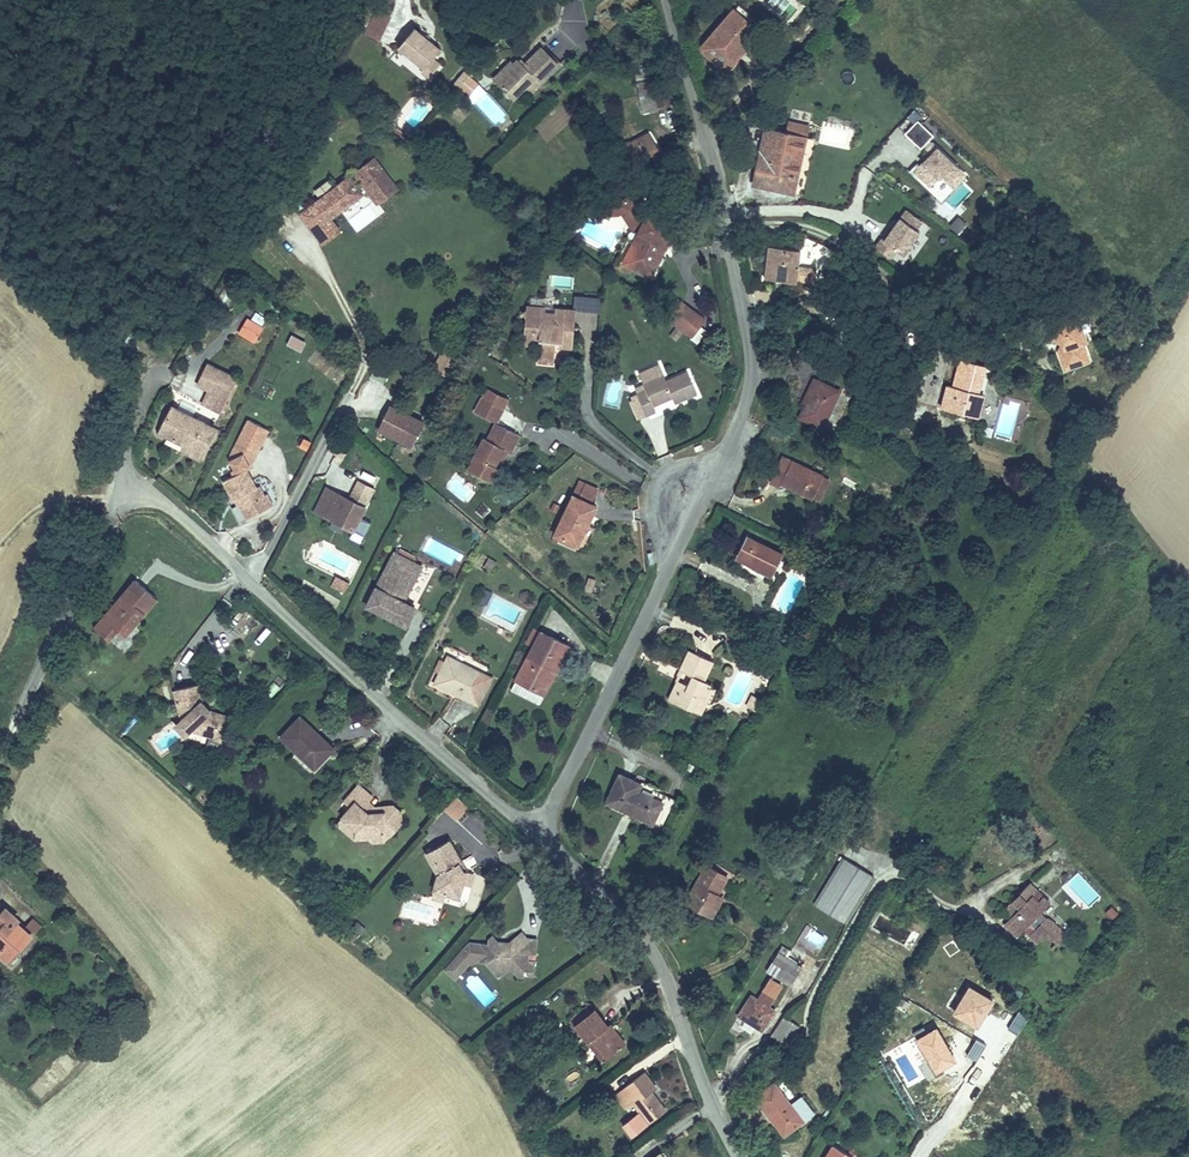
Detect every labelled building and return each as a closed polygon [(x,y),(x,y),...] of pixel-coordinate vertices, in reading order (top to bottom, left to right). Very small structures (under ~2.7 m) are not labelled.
[(729,5),(754,27),(760,20),(735,0),(734,0),(729,5)] [(754,27),(729,5),(695,43),(720,64),(754,27)] [(420,63),(429,53),(435,47),(409,25),(395,41),(420,63)] [(534,77),(540,84),(558,66),(541,48),(524,65),(517,59),(513,64),(509,60),(493,77),(512,97),(524,86),(534,77)] [(437,61),(429,53),(420,63),(417,67),(426,73),(437,61)] [(465,96),(478,79),(461,66),(448,82),(465,96)] [(626,70),(634,100),(651,95),(642,66),(626,70)] [(531,93),(540,84),(534,77),(524,86),(531,93)] [(664,91),(656,95),(658,102),(667,99),(664,91)] [(651,95),(634,100),(637,110),(654,104),(651,95)] [(748,177),(789,187),(805,119),(783,115),(780,124),(763,120),(748,177)] [(920,147),(934,131),(918,117),(904,132),(920,147)] [(640,157),(653,151),(644,129),(614,142),(619,159),(636,151),(640,157)] [(953,187),(969,169),(935,140),(908,171),(939,197),(944,191),(934,182),(939,176),(953,187)] [(340,160),(350,172),(353,176),(367,193),(382,181),(355,147),(340,160)] [(348,181),(344,177),(335,164),(303,189),(318,208),(349,183),(348,181)] [(353,176),(350,172),(344,177),(348,181),(353,176)] [(950,213),(973,190),(965,182),(942,205),(950,213)] [(327,220),(318,208),(303,189),(288,201),(312,232),(327,220)] [(625,189),(609,199),(614,207),(626,224),(631,227),(615,260),(637,272),(654,235),(660,238),(667,224),(640,210),(625,189)] [(614,207),(609,199),(601,205),(604,209),(611,209),(614,207)] [(901,252),(925,221),(905,206),(881,237),(901,252)] [(950,225),(959,232),(967,221),(957,214),(950,225)] [(815,280),(822,262),(829,246),(800,231),(799,231),(795,245),(784,281),(788,281),(789,276),(815,280)] [(756,276),(784,281),(795,245),(763,240),(756,276)] [(571,289),(572,276),(554,275),(554,288),(571,289)] [(541,347),(550,349),(553,339),(569,342),(577,305),(558,301),(556,309),(545,307),(546,301),(529,298),(528,303),(520,304),(527,314),(524,329),(539,332),(535,341),(541,347)] [(666,301),(656,314),(675,328),(684,316),(666,301)] [(253,341),(266,317),(251,308),(237,332),(253,341)] [(1080,316),(1052,324),(1065,368),(1093,360),(1080,316)] [(522,338),(535,341),(539,332),(524,329),(522,338)] [(292,332),(286,342),(300,350),(306,340),(292,332)] [(547,359),(550,349),(541,347),(535,341),(534,353),(547,359)] [(188,376),(217,391),(228,371),(197,357),(188,376)] [(935,407),(970,417),(979,392),(971,390),(979,365),(957,357),(949,384),(943,384),(935,407)] [(666,398),(686,388),(676,364),(658,372),(652,367),(633,376),(635,383),(624,388),(634,412),(645,407),(642,400),(663,391),(666,398)] [(787,409),(810,420),(830,380),(808,369),(787,409)] [(479,385),(500,396),(505,387),(484,375),(479,385)] [(472,399),(493,410),(500,396),(479,385),(472,399)] [(175,434),(193,444),(205,420),(161,398),(147,426),(173,439),(175,434)] [(1012,422),(1009,439),(1019,441),(1026,402),(1008,398),(1003,420),(1012,422)] [(413,445),(424,417),(388,401),(376,430),(413,445)] [(481,425),(464,456),(481,465),(497,434),(501,436),(507,439),(516,422),(493,410),(484,427),(481,425)] [(237,444),(244,457),(266,445),(258,432),(237,444)] [(188,455),(193,444),(175,434),(173,439),(170,445),(188,455)] [(501,436),(497,434),(481,465),(484,467),(501,436)] [(236,462),(244,457),(237,444),(228,449),(236,462)] [(773,478),(802,492),(814,467),(775,448),(759,479),(770,484),(773,478)] [(236,462),(216,473),(225,491),(228,489),(241,511),(266,496),(261,486),(256,489),(249,478),(246,480),(236,462)] [(814,467),(802,492),(809,496),(821,471),(814,467)] [(322,482),(311,506),(322,511),(333,487),(322,482)] [(546,529),(568,539),(589,497),(565,486),(546,529)] [(333,487),(322,511),(350,524),(361,501),(333,487)] [(752,557),(768,564),(775,548),(741,534),(732,553),(750,561),(752,557)] [(361,596),(399,617),(409,599),(393,591),(413,553),(389,541),(361,596)] [(777,543),(775,548),(782,551),(784,546),(777,543)] [(474,564),(491,573),(497,560),(479,552),(474,564)] [(764,571),(768,564),(752,557),(750,561),(748,565),(764,571)] [(83,620),(97,631),(106,622),(116,630),(148,591),(123,571),(83,620)] [(500,685),(525,699),(542,664),(548,667),(561,643),(532,627),(500,685)] [(759,641),(772,651),(782,640),(769,629),(759,641)] [(675,681),(666,701),(683,709),(691,694),(695,696),(702,684),(704,680),(698,678),(708,658),(684,646),(674,667),(687,674),(682,685),(675,681)] [(429,674),(433,676),(445,683),(461,691),(476,664),(443,647),(429,674)] [(188,721),(218,731),(225,708),(202,699),(200,700),(195,690),(199,689),(193,670),(169,677),(175,701),(183,698),(190,710),(188,721)] [(445,683),(433,676),(430,684),(441,690),(445,683)] [(660,698),(666,701),(675,681),(669,679),(660,698)] [(691,694),(683,709),(693,714),(707,686),(702,684),(695,696),(691,694)] [(745,706),(752,694),(748,692),(741,704),(745,706)] [(745,706),(752,710),(759,698),(752,694),(745,706)] [(313,728),(317,723),(298,704),(276,726),(310,759),(327,741),(313,728)] [(331,737),(317,723),(313,728),(327,741),(331,737)] [(181,769),(174,777),(186,786),(192,778),(181,769)] [(632,812),(654,823),(665,797),(642,787),(644,782),(621,771),(608,801),(625,810),(629,801),(635,803),(632,812)] [(381,803),(366,802),(359,797),(369,786),(356,774),(340,790),(347,797),(335,810),(353,827),(351,830),(365,830),(370,837),(381,835),(398,816),(397,806),(388,797),(382,797),(381,803)] [(455,819),(469,806),(456,793),(443,806),(455,819)] [(428,882),(444,887),(453,890),(457,877),(461,864),(457,864),(452,856),(456,854),(445,833),(422,846),(433,866),(428,882)] [(461,864),(456,854),(452,856),(457,864),(461,864)] [(811,898),(842,917),(870,874),(839,854),(811,898)] [(681,898),(707,915),(714,903),(707,896),(722,873),(703,861),(681,898)] [(461,864),(457,877),(466,880),(470,867),(461,864)] [(1014,929),(1021,922),(1027,915),(1049,935),(1052,930),(1057,934),(1072,917),(1050,898),(1045,902),(1038,895),(1051,884),(1044,879),(1041,884),(1032,877),(1036,871),(1030,866),(1006,895),(1016,904),(1003,918),(1014,929)] [(1044,879),(1036,871),(1032,877),(1041,884),(1044,879)] [(442,895),(444,887),(428,882),(426,891),(442,895)] [(1,944),(8,950),(25,931),(11,919),(14,916),(2,905),(0,907),(0,920),(0,945),(1,944)] [(1027,915),(1021,922),(1043,941),(1049,935),(1027,915)] [(520,925),(512,940),(519,943),(526,927),(520,925)] [(480,957),(486,963),(496,953),(502,957),(500,958),(501,961),(511,962),(514,966),(520,966),(521,962),(525,962),(532,962),(533,951),(527,951),(528,944),(534,944),(535,929),(526,927),(519,943),(512,940),(510,944),(493,941),(495,936),(487,930),(481,938),(473,936),(471,950),(480,952),(480,957)] [(781,942),(803,955),(809,947),(787,932),(781,942)] [(763,969),(784,985),(797,966),(785,956),(788,949),(780,944),(763,969)] [(496,953),(486,963),(494,970),(502,964),(501,961),(500,958),(502,957),(496,953)] [(995,996),(968,981),(952,1009),(980,1025),(995,996)] [(735,1016),(756,1030),(770,1009),(765,1005),(767,1000),(758,995),(755,999),(748,995),(735,1016)] [(586,1031),(601,1049),(622,1034),(607,1013),(601,1016),(588,999),(566,1016),(579,1035),(586,1031)] [(1019,1033),(1027,1014),(1017,1010),(1009,1029),(1019,1033)] [(782,1015),(769,1034),(785,1045),(798,1025),(782,1015)] [(937,1022),(915,1034),(935,1070),(957,1057),(937,1022)] [(978,1059),(986,1042),(975,1037),(967,1053),(978,1059)] [(620,1081),(632,1097),(644,1115),(662,1099),(655,1088),(651,1091),(647,1084),(653,1080),(643,1066),(620,1081)] [(623,1104),(632,1097),(620,1081),(612,1086),(623,1104)] [(774,1081),(750,1099),(777,1136),(812,1111),(799,1094),(789,1102),(774,1081)] [(855,1156),(836,1145),(828,1156),(854,1156),(855,1156)] [(658,1148),(646,1156),(664,1156),(658,1148)]
